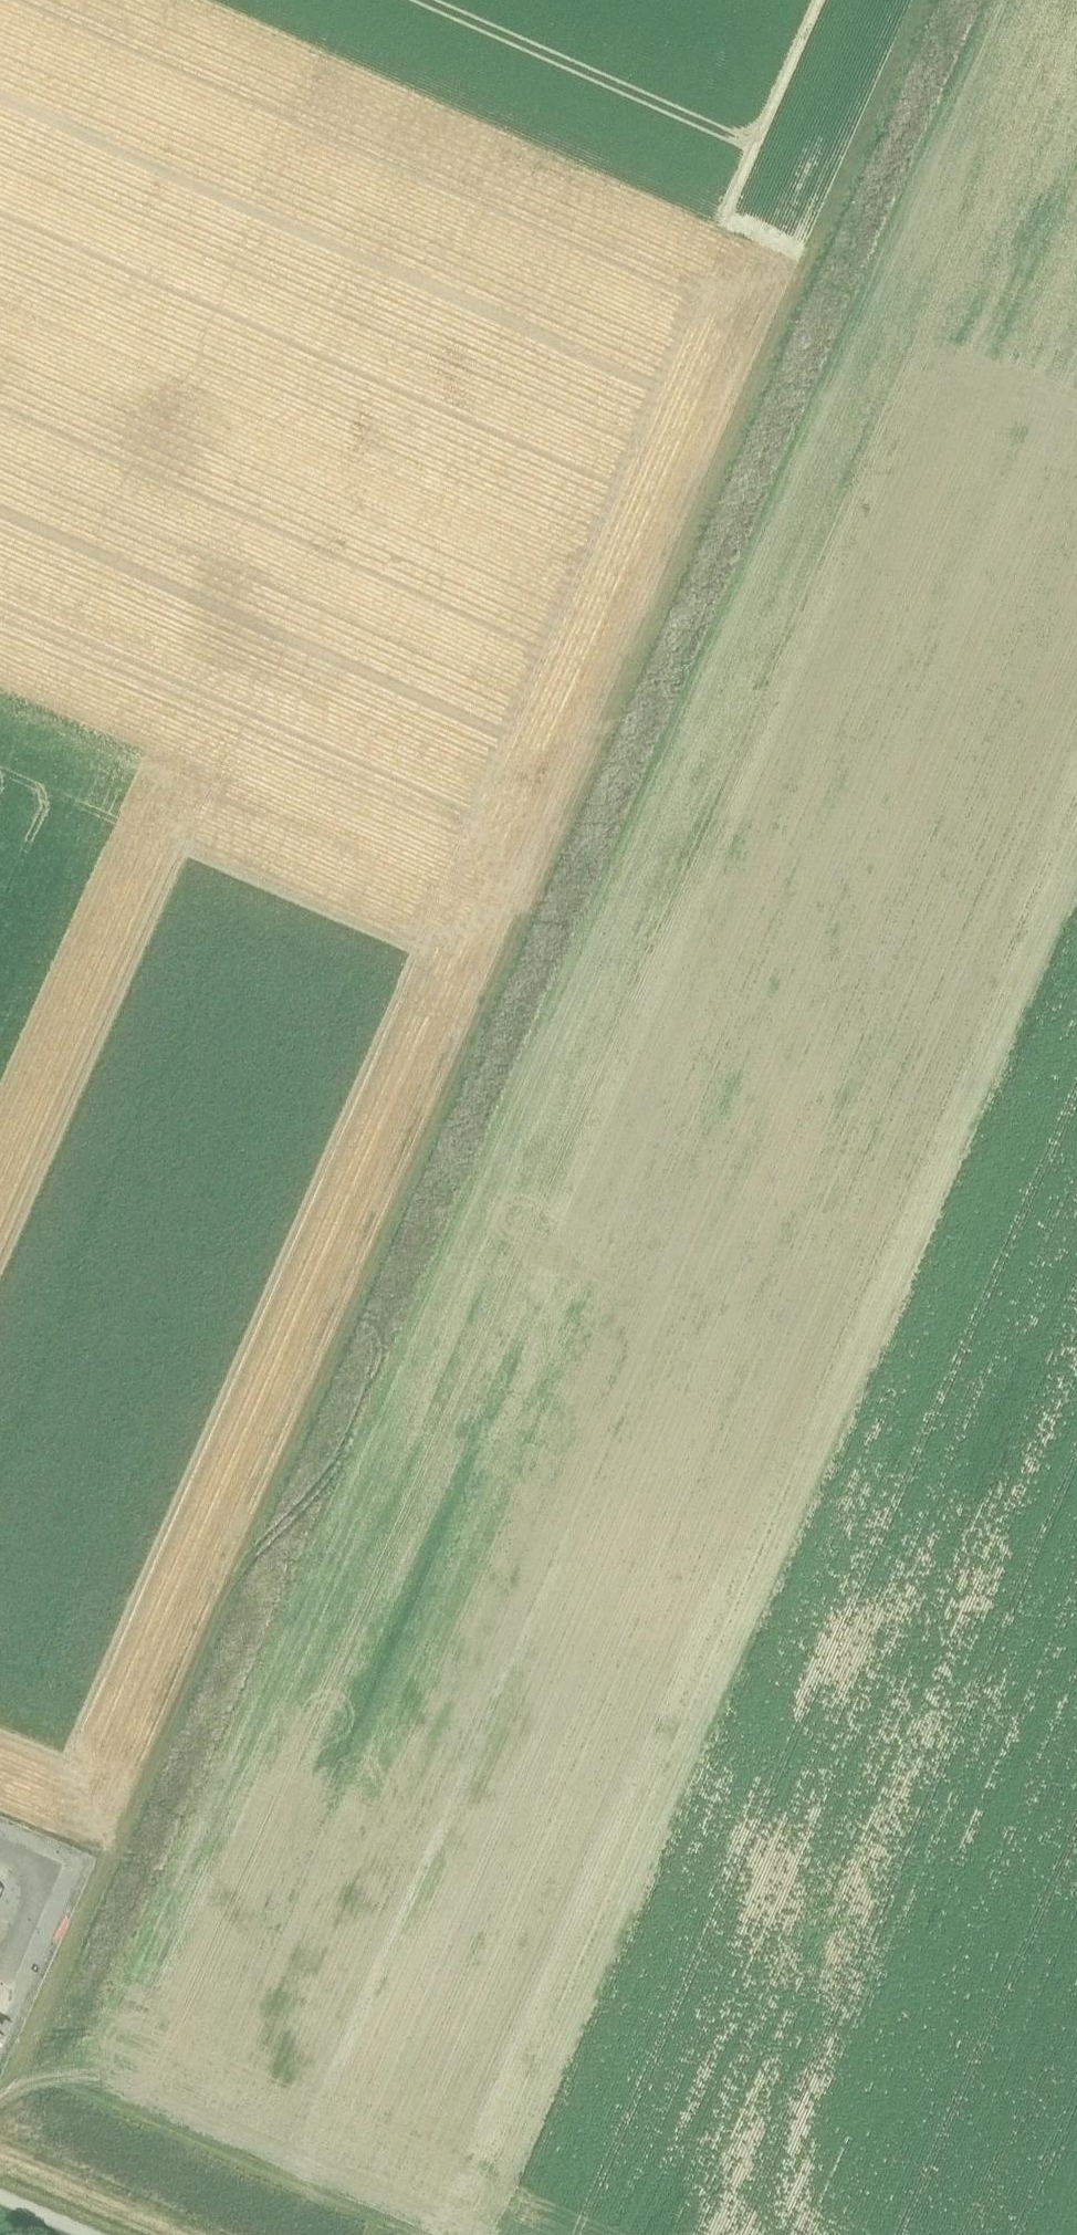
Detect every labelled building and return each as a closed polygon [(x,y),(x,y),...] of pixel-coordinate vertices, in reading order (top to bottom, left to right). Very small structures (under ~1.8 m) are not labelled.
[(64,1938),(74,1915),(53,1906),(43,1928),(64,1938)]
